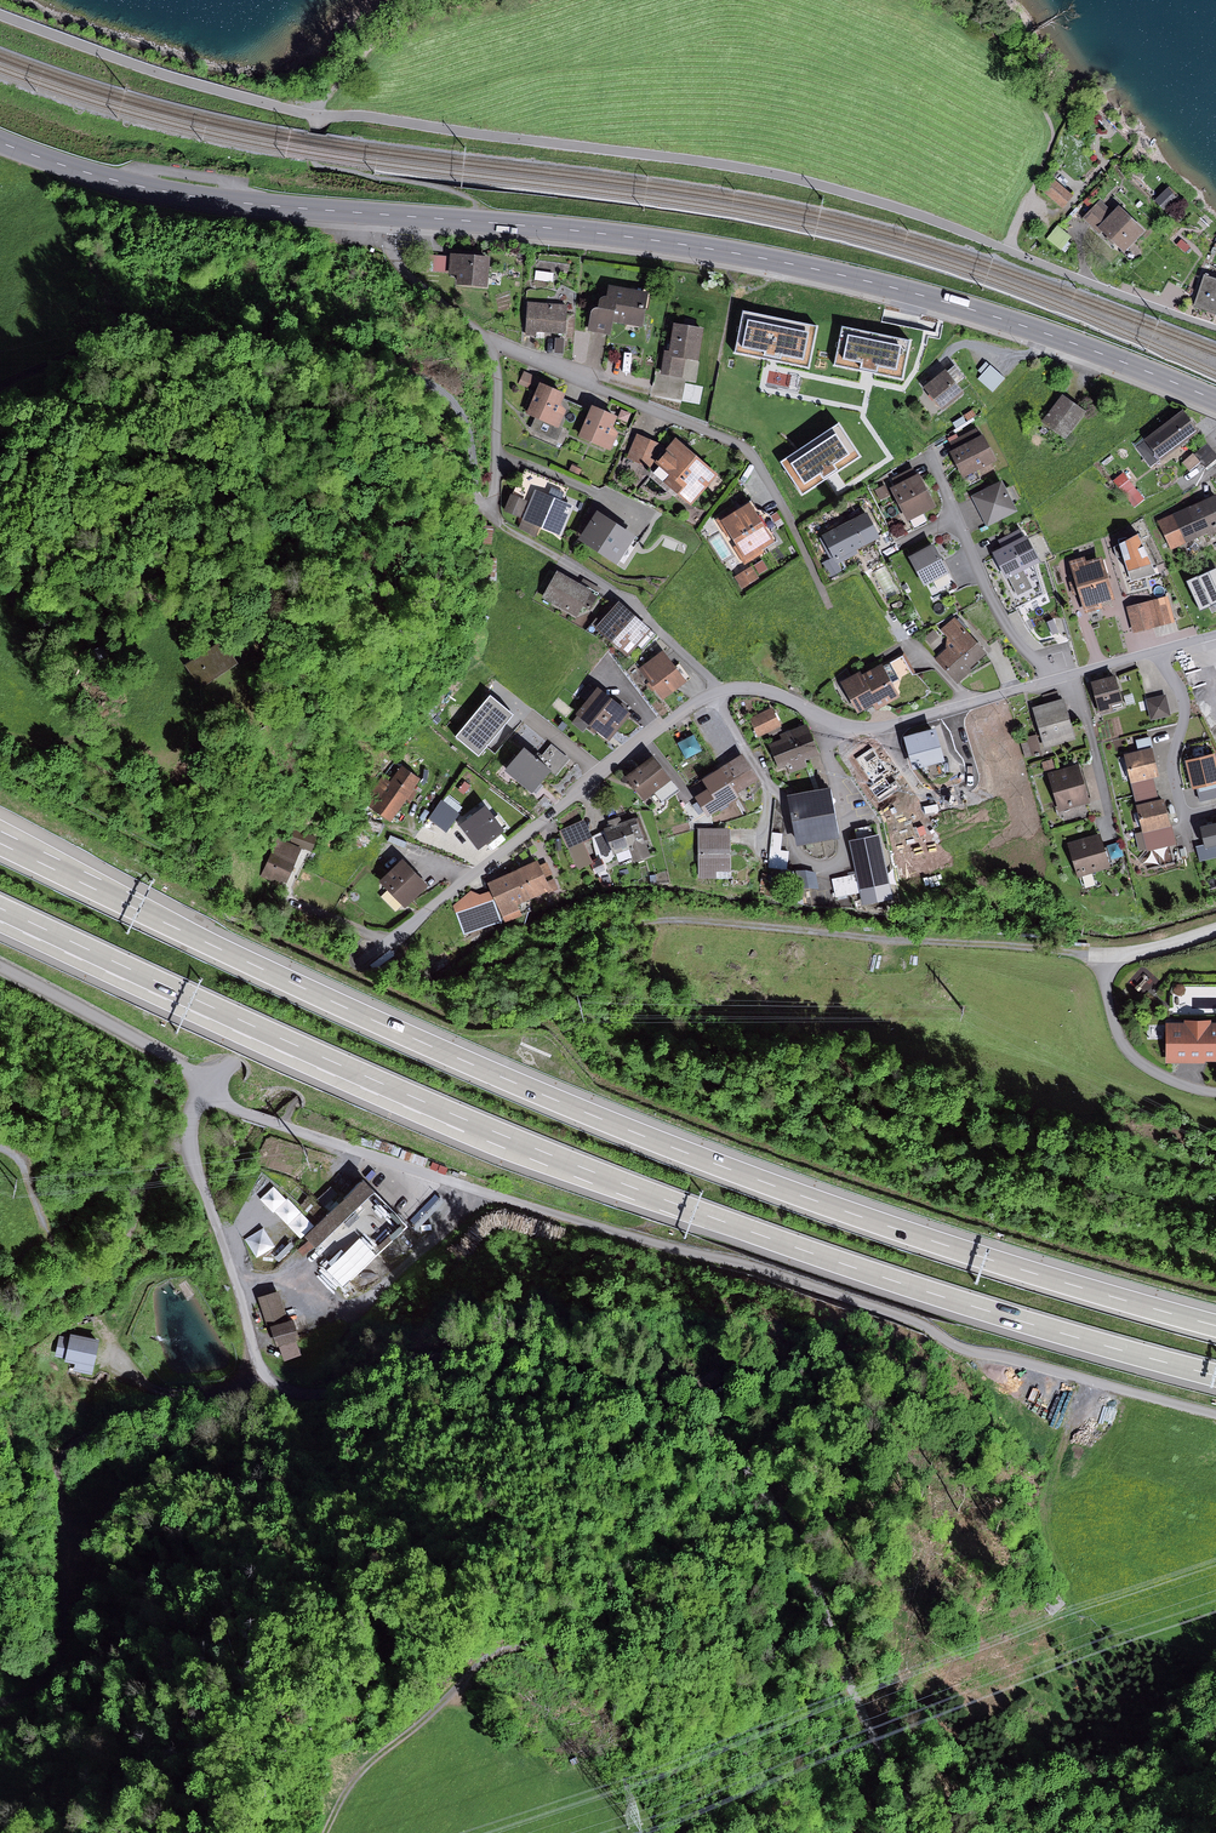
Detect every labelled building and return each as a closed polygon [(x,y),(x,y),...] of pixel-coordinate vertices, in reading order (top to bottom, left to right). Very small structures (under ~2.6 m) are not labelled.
[(1072,194),(1052,179),(1042,191),(1062,207),(1072,194)] [(1169,189),(1156,201),(1165,211),(1178,199),(1169,189)] [(1114,214),(1101,202),(1083,220),(1098,234),(1104,229),(1127,252),(1148,231),(1122,206),(1114,214)] [(1073,236),(1057,226),(1049,240),(1064,249),(1073,236)] [(1190,247),(1181,239),(1176,245),(1186,253),(1190,247)] [(447,257),(428,256),(427,277),(446,278),(447,257)] [(490,260),(451,256),(448,283),(487,287),(490,260)] [(1207,274),(1195,305),(1215,313),(1215,277),(1207,274)] [(602,303),(595,307),(591,329),(612,333),(615,317),(642,321),(647,293),(612,287),(610,296),(603,294),(602,303)] [(569,305),(529,302),(526,334),(566,337),(569,305)] [(674,352),(666,351),(663,373),(683,375),(686,359),(701,361),(705,327),(678,324),(674,352)] [(981,379),(999,390),(1008,373),(990,362),(981,379)] [(951,370),(928,387),(944,410),(968,393),(951,370)] [(537,379),(524,373),(519,382),(533,388),(537,379)] [(563,392),(542,381),(529,407),(537,411),(529,428),(554,441),(570,409),(558,403),(563,392)] [(1087,413),(1064,395),(1043,423),(1066,440),(1087,413)] [(616,415),(593,405),(580,437),(611,450),(618,434),(610,430),(616,415)] [(1186,411),(1146,439),(1161,461),(1202,433),(1186,411)] [(633,416),(623,412),(619,422),(629,426),(633,416)] [(982,428),(950,443),(964,474),(997,460),(982,428)] [(661,444),(636,433),(625,456),(650,468),(661,444)] [(721,471),(679,438),(654,470),(695,502),(721,471)] [(1193,469),(1204,460),(1209,466),(1215,460),(1215,448),(1210,440),(1186,460),(1193,469)] [(921,470),(893,482),(908,518),(936,507),(921,470)] [(1129,471),(1118,475),(1123,491),(1135,486),(1129,471)] [(1006,482),(975,496),(989,527),(1020,513),(1006,482)] [(886,487),(876,491),(880,501),(890,497),(886,487)] [(575,505),(537,488),(524,518),(562,535),(575,505)] [(527,504),(510,496),(503,511),(519,519),(527,504)] [(754,498),(720,519),(746,561),(780,540),(754,498)] [(1161,519),(1173,550),(1215,533),(1215,498),(1161,519)] [(869,509),(823,531),(837,560),(883,538),(869,509)] [(630,535),(594,512),(578,536),(614,559),(630,535)] [(1004,548),(998,551),(1009,576),(1039,563),(1025,532),(1001,542),(1004,548)] [(1138,535),(1119,545),(1131,581),(1156,573),(1138,535)] [(938,543),(913,557),(928,587),(954,573),(938,543)] [(1089,559),(1074,562),(1087,614),(1102,610),(1101,605),(1115,601),(1105,559),(1089,563),(1089,559)] [(1039,563),(1009,576),(998,580),(1013,614),(1045,600),(1039,563)] [(752,566),(734,577),(742,590),(760,580),(752,566)] [(596,593),(557,571),(542,598),(580,620),(596,593)] [(1169,596),(1128,607),(1135,633),(1176,623),(1169,596)] [(653,633),(620,603),(597,628),(631,658),(653,633)] [(1052,617),(1054,631),(1067,629),(1065,615),(1052,617)] [(989,651),(954,617),(940,632),(952,643),(938,658),(961,680),(989,651)] [(237,637),(204,659),(220,684),(253,662),(237,637)] [(687,684),(666,652),(641,669),(663,701),(687,684)] [(914,674),(903,656),(887,667),(896,686),(914,674)] [(864,671),(846,681),(860,712),(876,704),(878,710),(902,698),(896,686),(887,667),(868,676),(864,671)] [(1118,678),(1093,685),(1103,717),(1115,713),(1112,704),(1124,700),(1118,678)] [(632,714),(599,689),(579,716),(613,740),(632,714)] [(513,715),(490,696),(456,737),(479,756),(513,715)] [(1166,696),(1149,700),(1153,721),(1170,718),(1166,696)] [(1066,701),(1035,709),(1046,750),(1077,742),(1066,701)] [(782,726),(774,709),(752,720),(760,737),(782,726)] [(821,755),(809,725),(789,733),(801,763),(821,755)] [(947,761),(939,730),(908,738),(916,769),(947,761)] [(696,731),(680,739),(689,756),(705,748),(696,731)] [(801,763),(789,733),(770,740),(782,771),(801,763)] [(1023,738),(1028,754),(1045,748),(1040,733),(1023,738)] [(1139,737),(1141,746),(1155,744),(1154,735),(1139,737)] [(556,772),(530,748),(508,773),(534,796),(556,772)] [(1154,748),(1127,754),(1137,802),(1157,798),(1154,780),(1161,779),(1154,748)] [(1188,756),(1194,787),(1215,782),(1215,751),(1188,756)] [(723,768),(742,797),(760,785),(742,756),(723,768)] [(647,801),(674,780),(655,757),(628,778),(647,801)] [(1083,764),(1051,771),(1060,808),(1092,801),(1083,764)] [(392,784),(382,777),(363,805),(391,823),(420,779),(403,767),(392,784)] [(705,780),(723,808),(742,797),(723,768),(705,780)] [(833,788),(791,795),(799,844),(841,837),(833,788)] [(475,809),(459,790),(438,807),(455,827),(463,821),(479,842),(504,822),(486,800),(475,809)] [(1166,800),(1138,806),(1148,851),(1176,845),(1166,800)] [(606,823),(619,856),(632,851),(636,862),(654,855),(639,815),(624,821),(623,817),(606,823)] [(1200,824),(1207,846),(1215,843),(1215,819),(1200,824)] [(732,870),(732,829),(699,829),(700,879),(717,879),(717,870),(732,870)] [(1102,835),(1071,842),(1079,874),(1109,867),(1102,835)] [(881,837),(851,843),(858,874),(833,879),(837,897),(861,892),(864,904),(893,898),(881,837)] [(302,850),(277,840),(262,877),(287,887),(302,850)] [(583,841),(566,848),(576,871),(592,864),(583,841)] [(790,866),(790,849),(775,849),(775,866),(790,866)] [(407,861),(383,883),(406,908),(430,886),(407,861)] [(521,871),(532,900),(558,890),(555,881),(551,882),(543,862),(521,871)] [(532,900),(521,871),(489,883),(496,900),(504,920),(522,913),(519,905),(532,900)] [(470,909),(464,897),(454,907),(457,914),(470,909)] [(470,909),(457,914),(464,938),(504,920),(496,900),(470,909)] [(1169,1025),(1169,1063),(1215,1063),(1215,1024),(1169,1025)] [(301,1234),(315,1221),(277,1181),(263,1194),(301,1234)] [(366,1181),(305,1238),(341,1277),(402,1220),(366,1181)] [(248,1236),(259,1255),(278,1244),(267,1225),(248,1236)] [(278,1291),(258,1297),(266,1322),(286,1316),(278,1291)] [(294,1322),(273,1327),(278,1346),(299,1341),(294,1322)] [(69,1338),(60,1336),(55,1357),(66,1359),(65,1362),(75,1364),(74,1371),(92,1375),(100,1340),(70,1334),(69,1338)]
